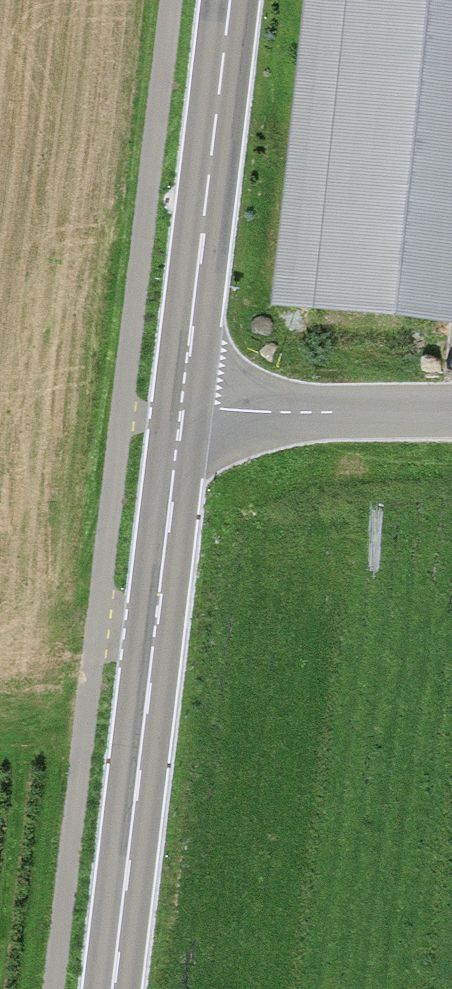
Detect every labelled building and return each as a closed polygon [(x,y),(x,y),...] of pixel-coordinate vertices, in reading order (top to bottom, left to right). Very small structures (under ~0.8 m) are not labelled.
[(289,300),(451,321),(451,0),(321,0),(289,300)]
